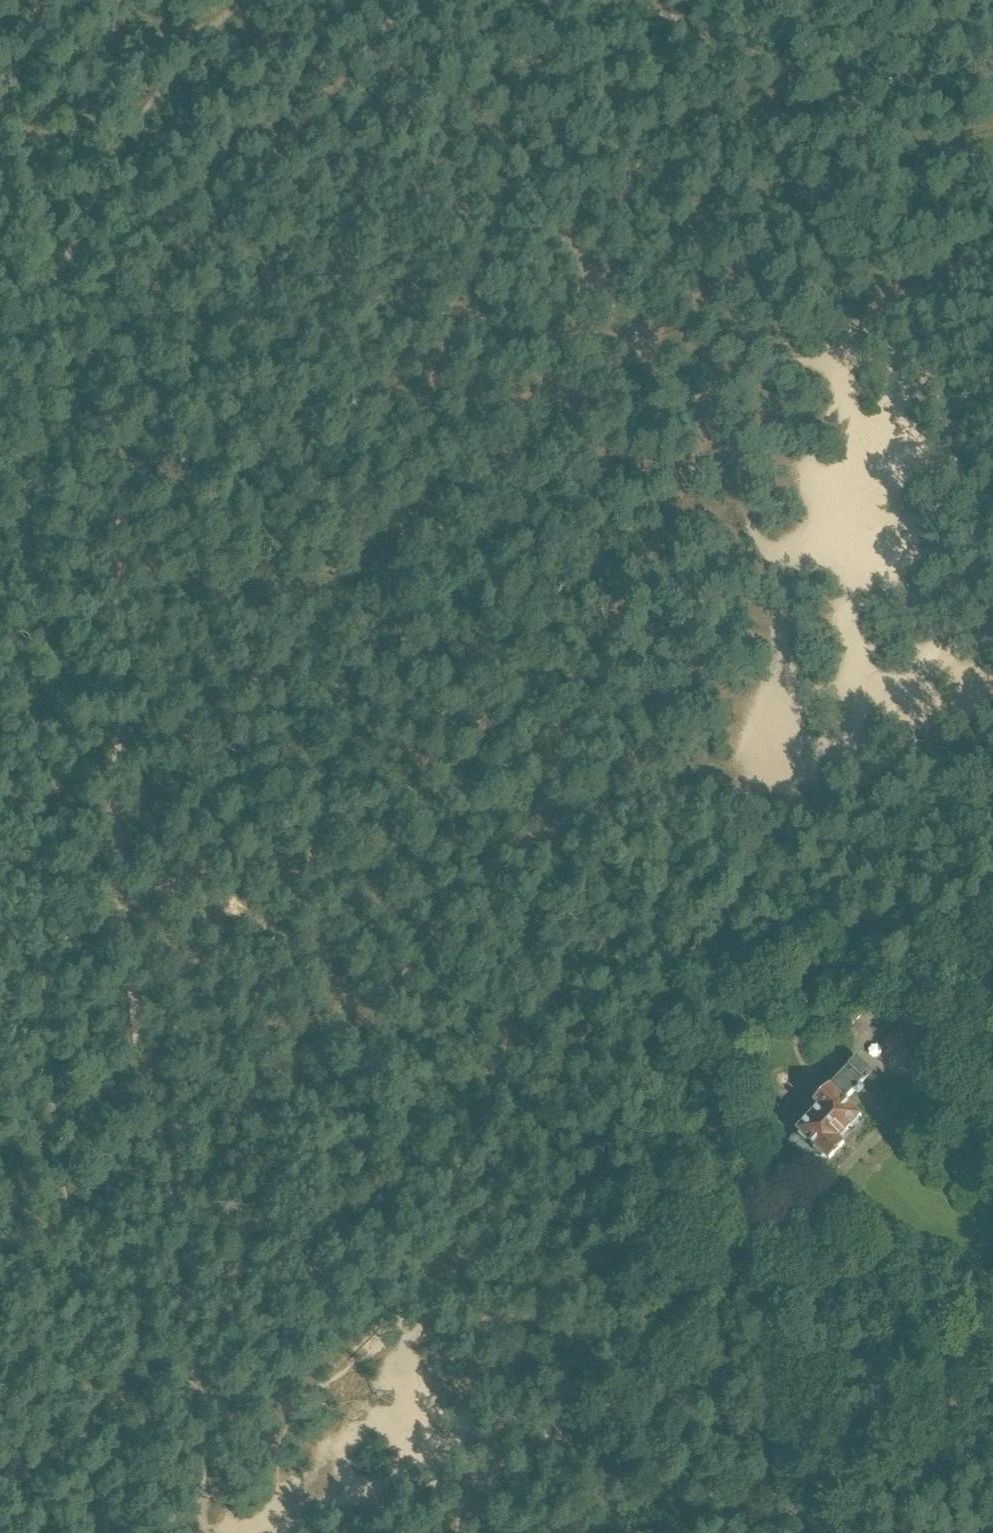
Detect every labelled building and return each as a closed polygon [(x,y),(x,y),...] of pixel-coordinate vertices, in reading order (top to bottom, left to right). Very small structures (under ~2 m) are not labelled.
[(847,1031),(863,1014),(865,1012),(852,1000),(834,1018),(847,1031)] [(883,1043),(912,1071),(932,1051),(903,1023),(883,1043)] [(792,1124),(785,1131),(793,1137),(788,1142),(818,1169),(830,1161),(846,1144),(842,1139),(863,1116),(847,1101),(854,1092),(859,1097),(866,1090),(861,1085),(865,1081),(863,1079),(871,1070),(858,1057),(832,1087),(831,1085),(814,1103),(819,1106),(803,1124),(792,1124)]
